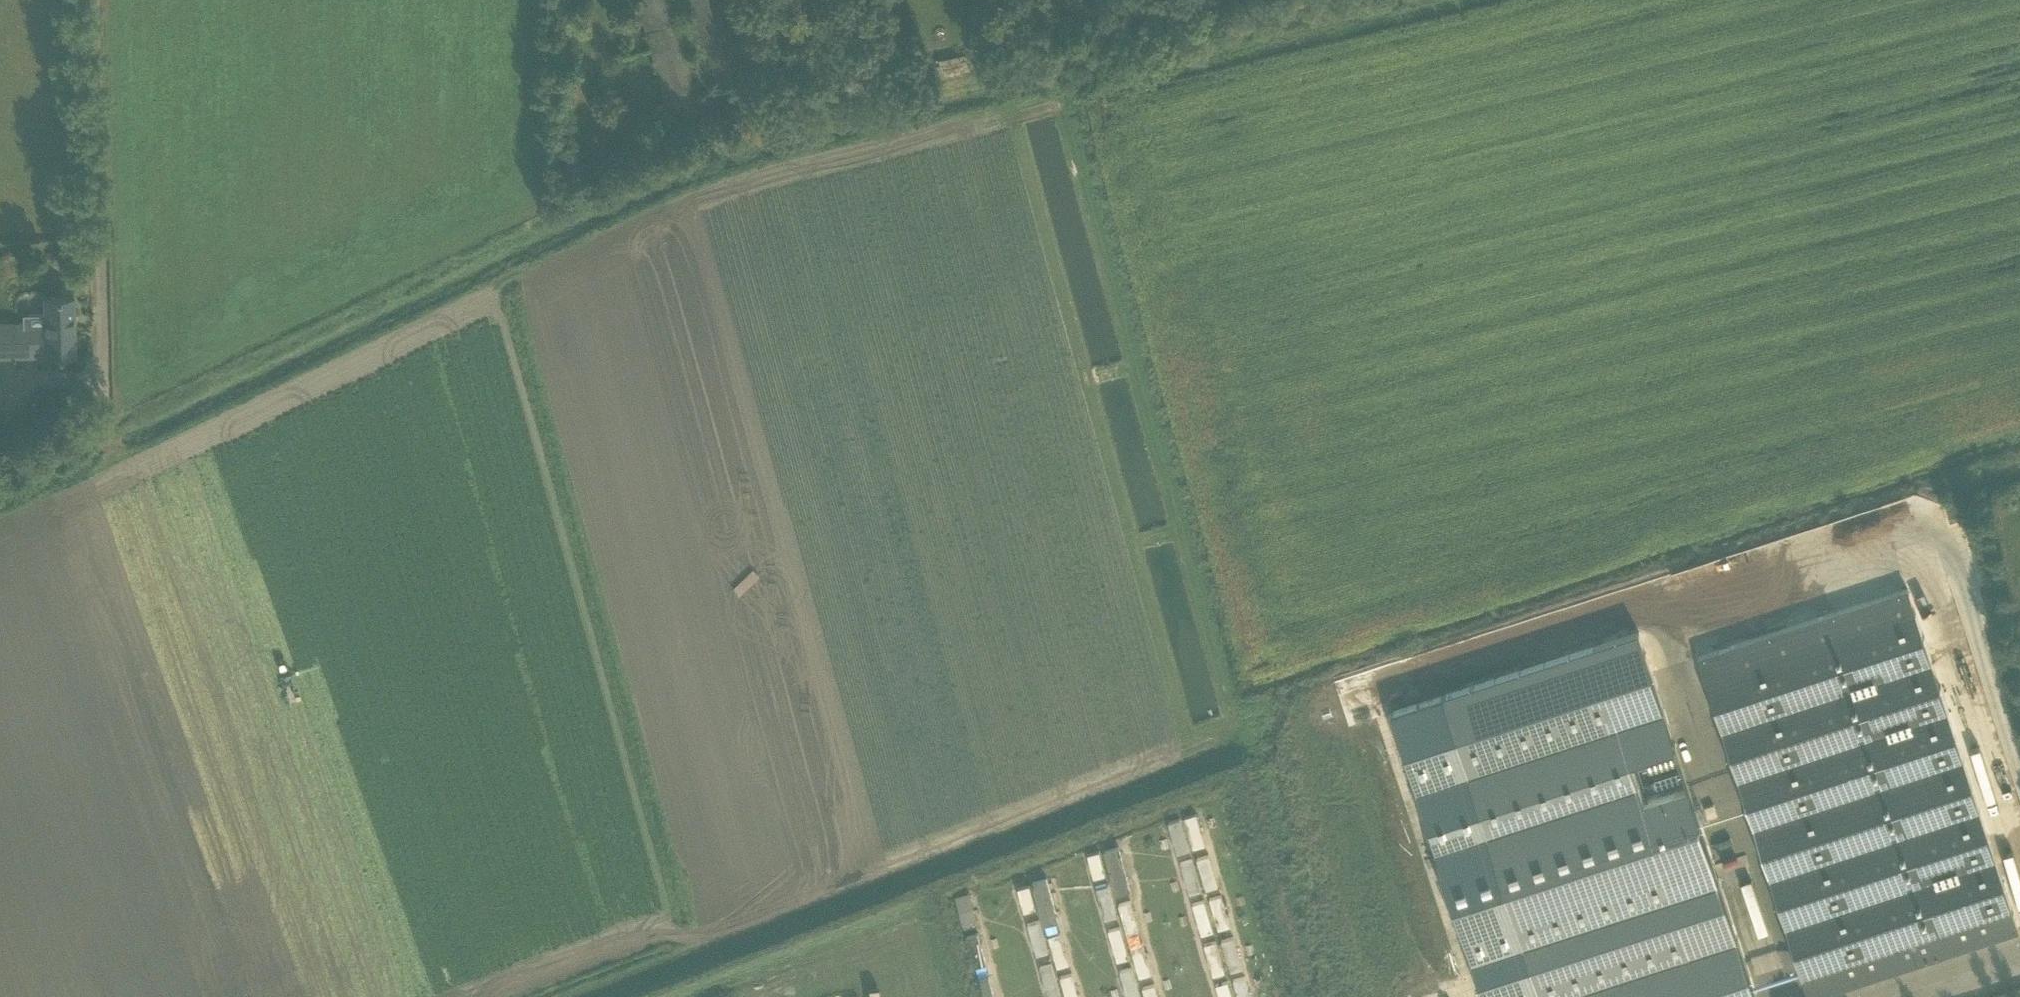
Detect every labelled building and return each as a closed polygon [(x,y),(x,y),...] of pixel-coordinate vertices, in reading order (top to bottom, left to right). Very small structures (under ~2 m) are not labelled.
[(47,357),(76,356),(74,295),(45,296),(46,322),(0,323),(0,356),(31,356),(31,357),(47,357)] [(1809,996),(1815,996),(2019,931),(1908,589),(1698,657),(1809,996)] [(1394,713),(1488,996),(1759,996),(1689,783),(1644,798),(1632,760),(1677,746),(1640,632),(1394,713)] [(1119,846),(1104,850),(1116,894),(1131,890),(1119,846)] [(1754,875),(1741,880),(1749,902),(1762,897),(1754,875)] [(1047,877),(1032,881),(1044,925),(1059,921),(1047,877)] [(978,923),(969,891),(955,895),(964,927),(978,923)]
